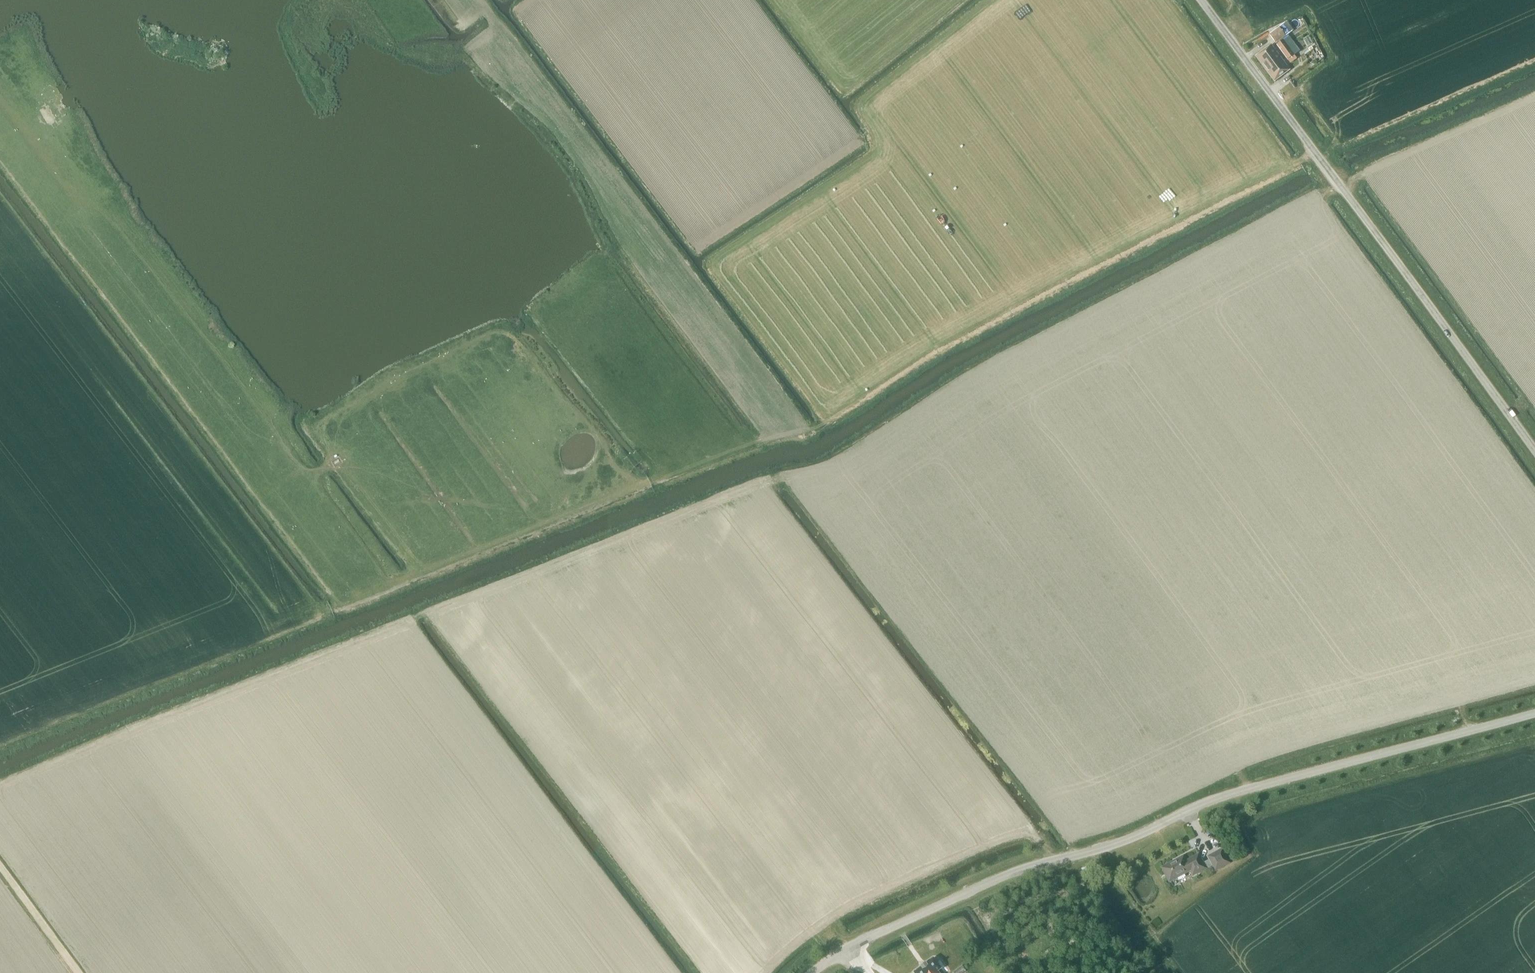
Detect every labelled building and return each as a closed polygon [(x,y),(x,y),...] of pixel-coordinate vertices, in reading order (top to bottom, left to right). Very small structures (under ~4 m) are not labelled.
[(1279,28),(1269,35),(1276,43),(1291,32),(1285,25),(1279,29),(1279,28)] [(1288,60),(1294,55),(1299,52),(1289,39),(1284,42),(1283,40),(1277,45),(1288,60)] [(1256,57),(1274,81),(1290,70),(1271,45),(1256,57)] [(1193,875),(1206,868),(1213,864),(1214,866),(1216,870),(1223,866),(1229,863),(1222,849),(1209,856),(1211,860),(1204,864),(1199,854),(1186,861),(1184,857),(1163,868),(1170,881),(1177,877),(1178,878),(1185,874),(1184,873),(1190,870),(1193,875)] [(1182,882),(1193,877),(1192,873),(1180,878),(1182,882)] [(914,972),(915,972),(939,972),(938,971),(941,969),(944,972),(945,972),(948,970),(942,962),(940,959),(936,962),(934,958),(914,972)]
